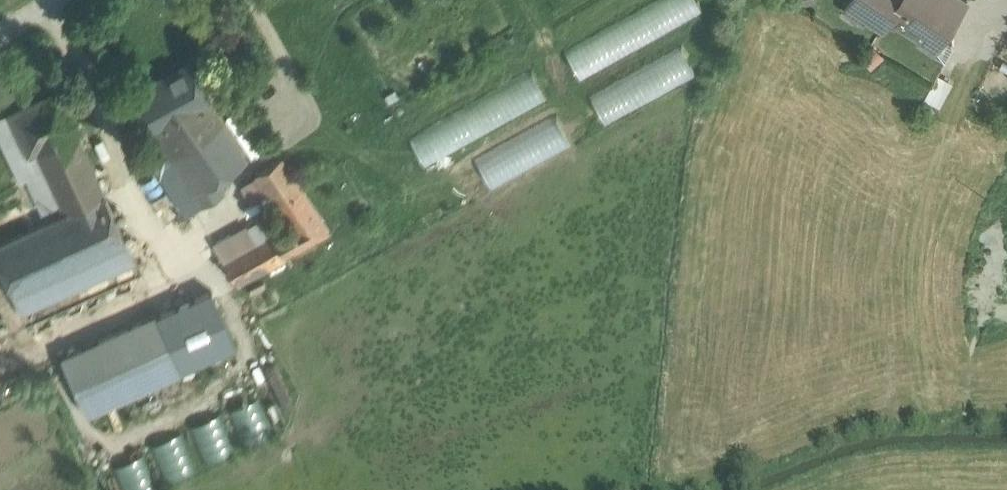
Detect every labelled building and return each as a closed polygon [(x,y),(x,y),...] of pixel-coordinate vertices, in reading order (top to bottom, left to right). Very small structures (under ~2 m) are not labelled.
[(703,17),(695,0),(658,0),(563,43),(577,74),(703,17)] [(885,23),(892,12),(891,11),(898,0),(851,0),(885,23)] [(891,11),(892,12),(928,35),(933,26),(944,33),(966,0),(898,0),(891,11)] [(865,47),(871,60),(886,52),(879,40),(865,47)] [(603,122),(695,74),(680,45),(588,93),(603,122)] [(190,62),(129,96),(149,127),(154,125),(208,95),(190,62)] [(422,162),(548,103),(533,73),(408,132),(422,162)] [(0,242),(0,269),(20,312),(135,261),(77,134),(80,133),(60,91),(9,114),(29,157),(37,153),(65,213),(0,242)] [(208,95),(154,125),(158,130),(153,133),(168,156),(200,204),(201,205),(224,190),(216,179),(247,159),(212,107),(214,106),(208,95)] [(469,199),(572,146),(556,115),(453,168),(469,199)] [(168,156),(134,178),(164,228),(194,209),(200,204),(168,156)] [(329,230),(280,157),(255,173),(290,225),(224,263),(237,286),(286,258),(284,255),(329,230)] [(141,275),(110,288),(115,301),(147,287),(141,275)] [(27,325),(32,338),(83,318),(78,305),(27,325)] [(156,314),(61,357),(86,412),(181,369),(161,324),(156,314)] [(260,399),(230,406),(239,444),(269,437),(260,399)] [(203,463),(233,454),(221,415),(191,423),(203,463)] [(151,445),(169,480),(196,466),(177,432),(151,445)] [(121,489),(157,489),(142,453),(111,466),(121,489)]
